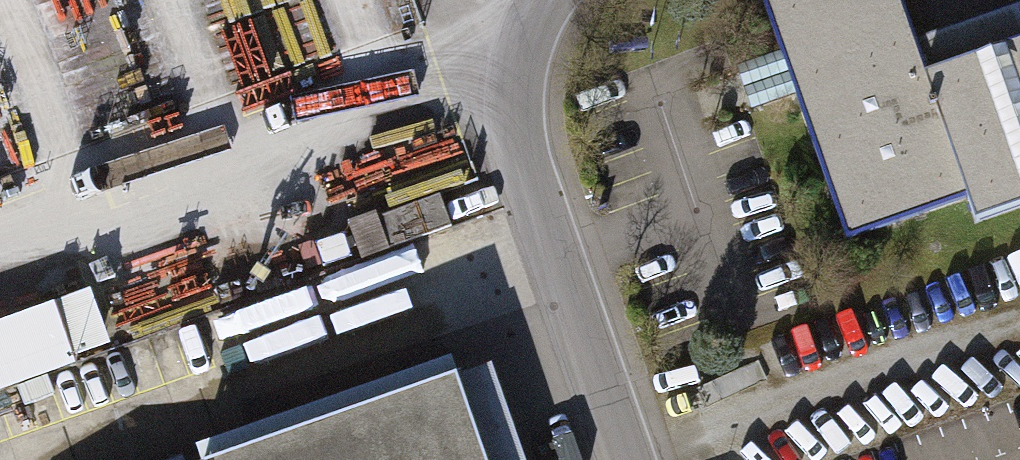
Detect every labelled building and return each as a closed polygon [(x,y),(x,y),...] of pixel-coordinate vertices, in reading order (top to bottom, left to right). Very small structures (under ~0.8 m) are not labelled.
[(1019,223),(1019,41),(918,76),(892,0),(796,0),(773,8),(858,251),(966,214),(975,238),(1019,223)] [(790,69),(752,71),(753,100),(792,98),(790,69)] [(377,218),(374,219),(385,249),(451,225),(440,195),(377,218)] [(374,219),(377,218),(375,214),(350,224),(362,257),(385,249),(374,219)] [(358,259),(350,236),(317,248),(325,271),(358,259)] [(0,334),(0,387),(73,362),(57,314),(0,334)] [(489,381),(261,459),(517,459),(489,381)]
